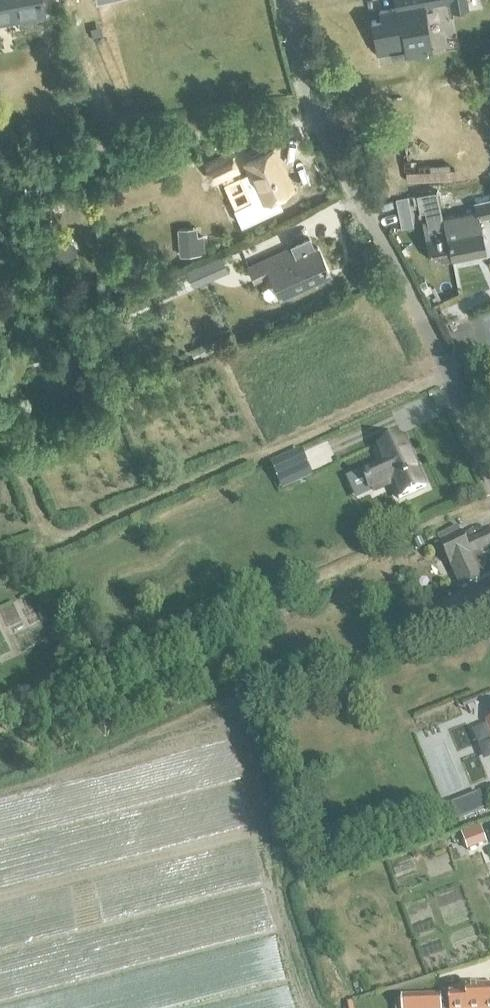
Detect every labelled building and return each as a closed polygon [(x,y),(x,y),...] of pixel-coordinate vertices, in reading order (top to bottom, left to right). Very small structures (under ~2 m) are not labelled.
[(42,13),(40,0),(0,0),(0,21),(42,13)] [(370,18),(375,50),(404,45),(406,55),(432,51),(424,3),(443,0),(394,0),(395,6),(378,9),(379,17),(370,18)] [(450,9),(468,7),(467,0),(449,0),(450,9)] [(245,163),(262,199),(289,186),(273,150),(245,163)] [(205,162),(213,179),(236,168),(228,151),(205,162)] [(436,190),(415,195),(419,209),(424,208),(440,205),(436,190)] [(407,195),(396,197),(398,206),(408,204),(407,195)] [(442,217),(451,254),(470,249),(470,245),(484,242),(478,216),(489,213),(489,198),(475,201),(476,209),(442,217)] [(427,221),(423,222),(426,237),(425,237),(430,258),(451,254),(442,217),(440,205),(424,208),(427,221)] [(195,227),(175,229),(176,237),(178,255),(203,253),(202,235),(195,235),(195,227)] [(263,259),(248,266),(254,280),(270,273),(280,294),(328,272),(317,247),(314,248),(309,237),(292,245),(293,246),(263,259)] [(61,244),(51,248),(57,262),(67,259),(61,244)] [(182,272),(172,277),(178,292),(189,287),(192,285),(227,270),(220,255),(186,271),(182,272)] [(208,340),(190,348),(193,356),(200,353),(201,355),(213,349),(208,340)] [(111,385),(104,388),(112,405),(119,402),(111,385)] [(363,470),(373,491),(392,483),(399,499),(425,487),(402,435),(376,447),(382,462),(363,470)] [(299,450),(271,462),(279,481),(307,468),(299,450)] [(460,588),(489,575),(480,555),(489,550),(489,530),(464,542),(457,526),(437,535),(460,588)] [(450,805),(457,823),(486,811),(479,794),(450,805)] [(479,828),(461,835),(467,850),(485,844),(479,828)] [(400,1007),(489,1007),(489,986),(465,987),(465,993),(448,993),(448,999),(440,999),(440,994),(400,995),(400,1007)]
